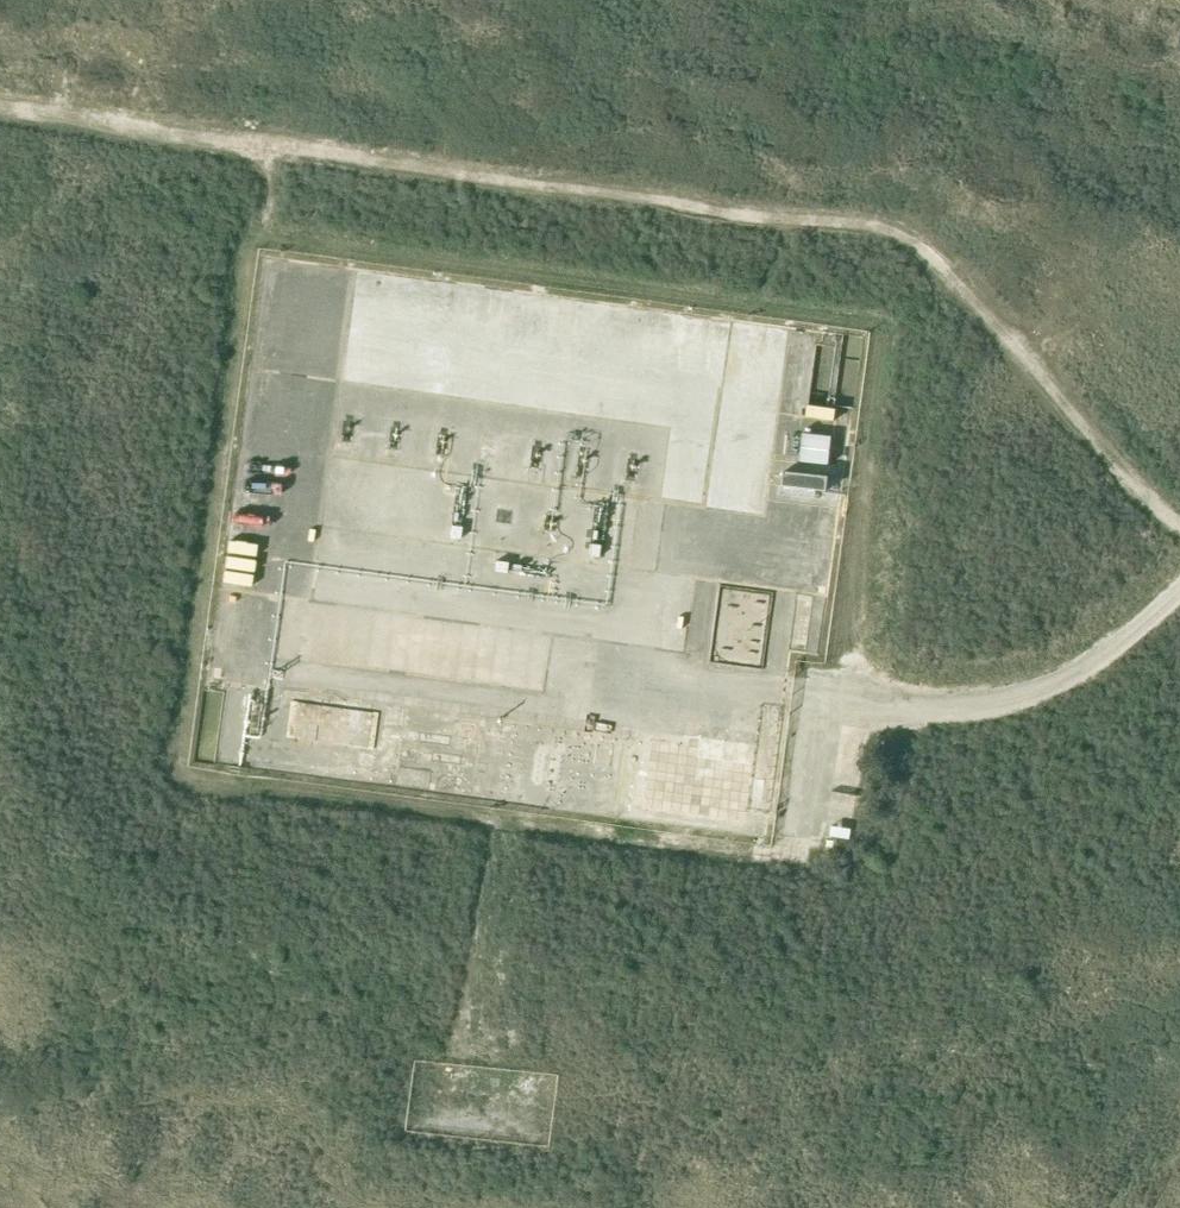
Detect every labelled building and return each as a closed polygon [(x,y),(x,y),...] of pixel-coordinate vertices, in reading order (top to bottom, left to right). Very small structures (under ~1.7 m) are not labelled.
[(781,487),(825,492),(827,477),(783,472),(781,487)] [(254,585),(259,535),(229,532),(225,583),(254,585)] [(773,576),(771,546),(742,548),(744,577),(773,576)] [(298,684),(296,734),(339,736),(342,686),(298,684)] [(249,704),(252,692),(230,686),(227,698),(249,704)] [(701,728),(698,749),(654,743),(646,799),(689,805),(688,810),(745,818),(753,766),(748,766),(752,738),(738,736),(734,764),(723,762),(728,731),(701,728)] [(773,810),(775,790),(758,788),(756,808),(773,810)]
